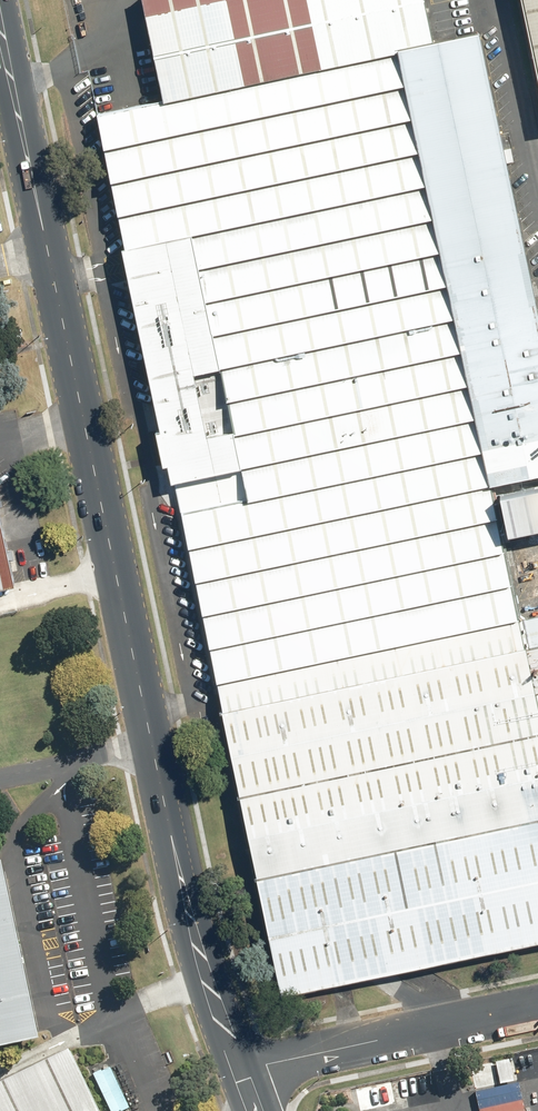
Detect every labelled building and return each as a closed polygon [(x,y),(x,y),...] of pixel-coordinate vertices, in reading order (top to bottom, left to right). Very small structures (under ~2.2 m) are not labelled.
[(164,99),(395,49),(434,41),(425,0),(143,0),(164,99)] [(537,85),(537,0),(519,0),(537,85)] [(395,49),(485,481),(537,471),(537,321),(477,32),(434,41),(395,49)] [(512,612),(395,49),(97,116),(221,676),(512,612)] [(20,585),(0,494),(0,589),(20,585)] [(221,676),(287,989),(537,936),(537,708),(518,612),(512,612),(221,676)] [(0,862),(0,1043),(1,1047),(46,1038),(9,860),(0,862)] [(71,1052),(0,1087),(0,1110),(100,1110),(71,1052)] [(496,1062),(501,1085),(514,1082),(510,1060),(496,1062)] [(476,1090),(498,1086),(493,1064),(471,1069),(476,1090)]
